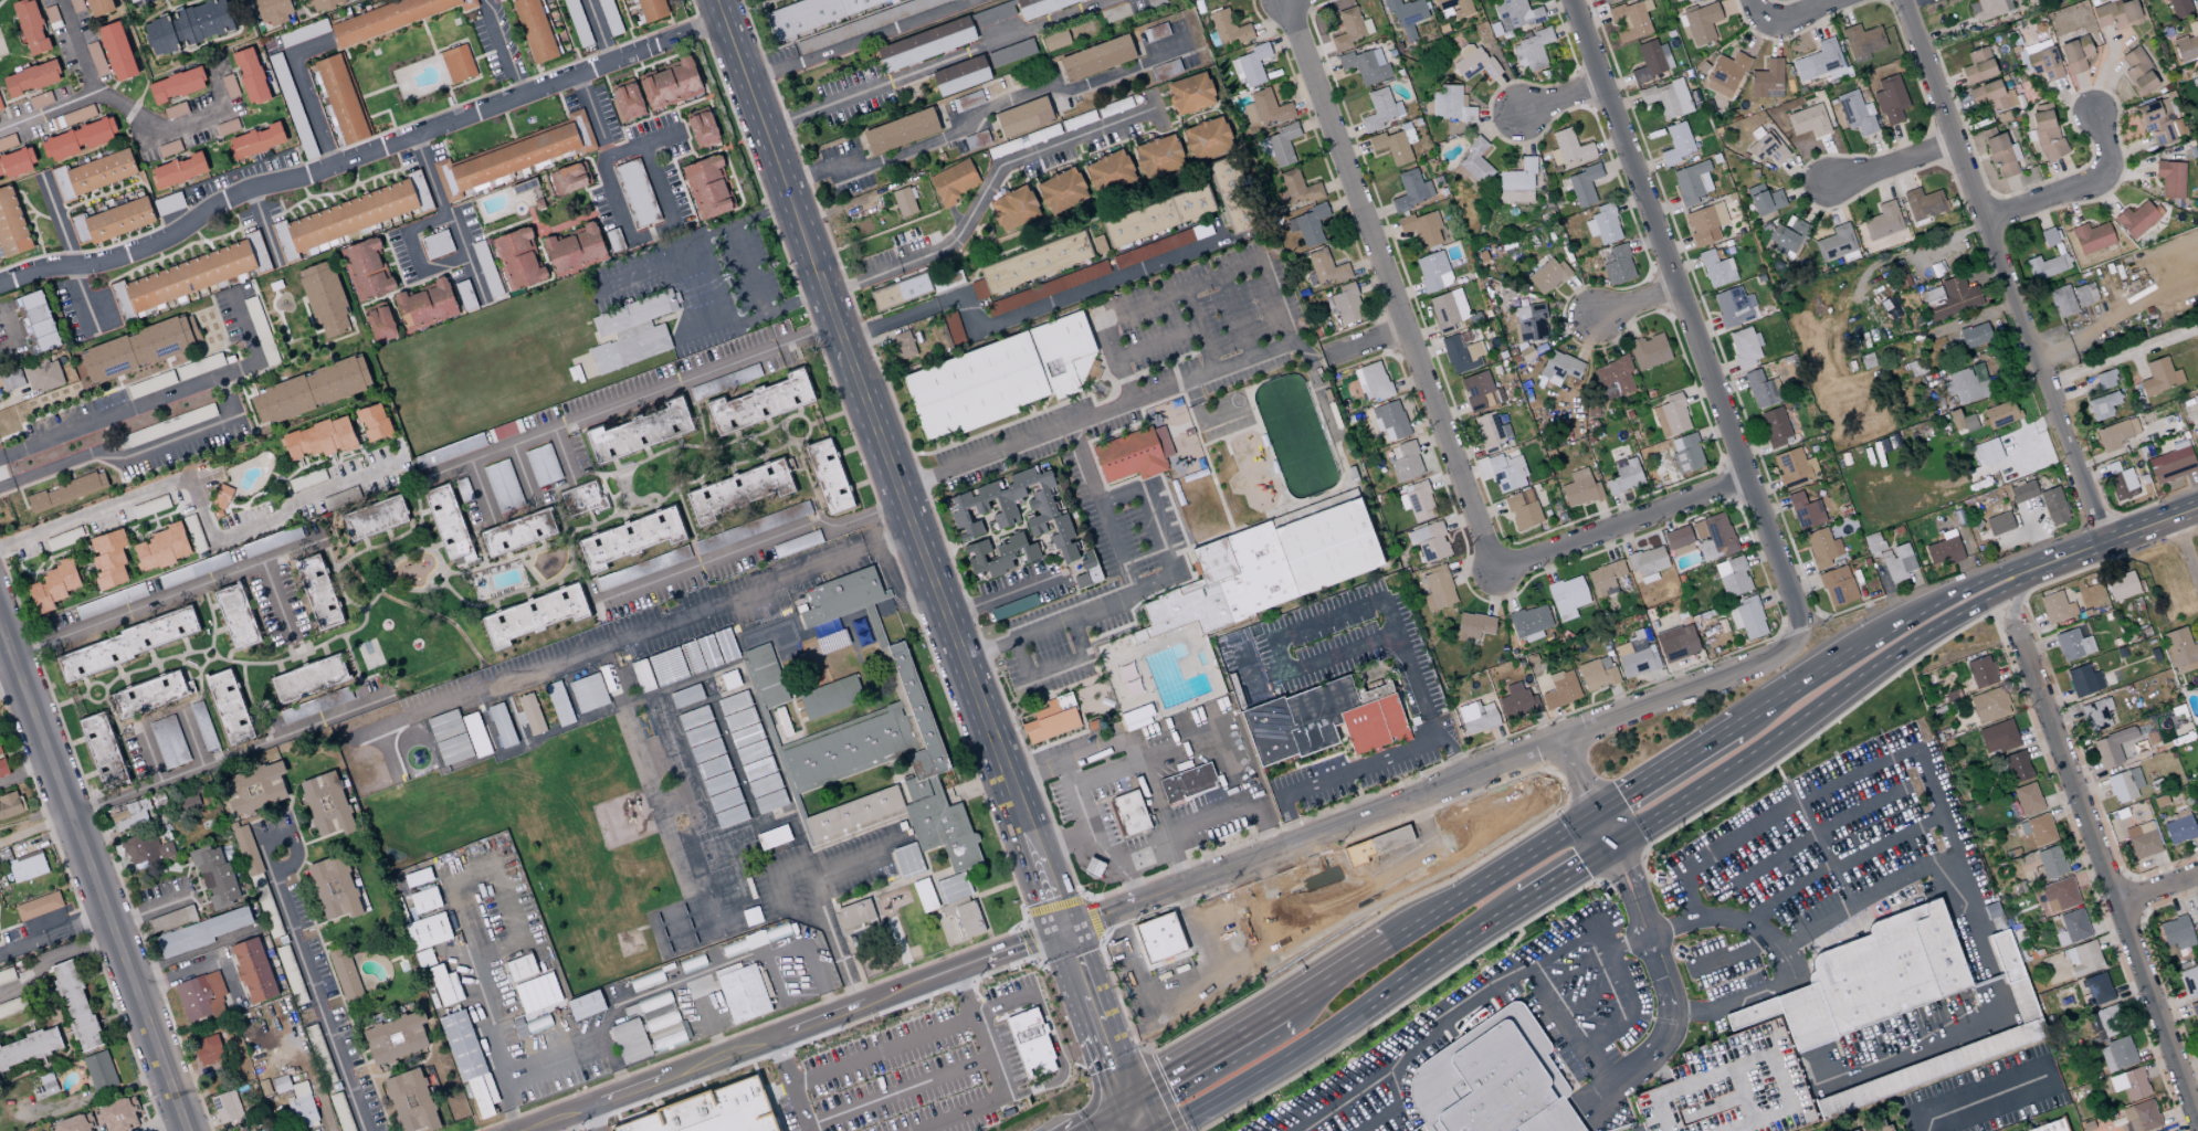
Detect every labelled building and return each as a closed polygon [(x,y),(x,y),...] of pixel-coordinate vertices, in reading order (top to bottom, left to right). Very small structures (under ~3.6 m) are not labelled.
[(35,0),(24,0),(13,3),(28,57),(49,50),(35,0)] [(88,0),(88,15),(112,14),(112,0),(102,0),(88,0)] [(177,50),(175,43),(184,40),(185,44),(233,31),(225,0),(215,0),(175,11),(177,19),(167,22),(166,17),(143,23),(152,57),(177,50)] [(255,5),(262,28),(294,18),(288,0),(270,0),(255,5)] [(476,0),(404,0),(329,24),(336,47),(459,8),(460,13),(476,7),(476,0)] [(538,0),(523,0),(512,4),(532,65),(557,57),(538,0)] [(563,2),(579,48),(592,44),(577,0),(569,0),(563,2)] [(598,2),(609,37),(622,33),(612,0),(604,0),(598,2)] [(637,4),(639,13),(640,12),(644,23),(668,16),(663,0),(649,0),(637,4)] [(882,0),(809,0),(766,12),(773,37),(884,7),(882,0)] [(1400,5),(1398,0),(1388,0),(1383,2),(1387,13),(1393,11),(1404,43),(1416,39),(1411,23),(1428,18),(1422,0),(1415,0),(1400,5)] [(1436,1),(1436,7),(1453,7),(1453,17),(1471,17),(1471,0),(1461,0),(1436,1)] [(1493,5),(1501,33),(1544,21),(1540,6),(1527,10),(1524,0),(1511,0),(1493,5)] [(1644,11),(1651,9),(1649,0),(1641,0),(1608,10),(1611,20),(1620,18),(1623,29),(1614,31),(1618,44),(1651,33),(1644,11)] [(1969,6),(1975,22),(2012,11),(2009,0),(1988,0),(1969,6)] [(2134,0),(2132,0),(2117,4),(2116,1),(2091,7),(2096,28),(2111,24),(2112,29),(2140,21),(2134,0)] [(2168,3),(2173,20),(2192,14),(2187,0),(2176,0),(2168,3)] [(1013,2),(971,12),(975,27),(1017,17),(1013,2)] [(1693,47),(1715,41),(1710,23),(1721,20),(1716,3),(1676,15),(1684,40),(1690,38),(1693,47)] [(1368,18),(1360,21),(1355,6),(1336,12),(1344,33),(1328,38),(1333,50),(1374,35),(1368,18)] [(1236,39),(1237,44),(1253,38),(1248,23),(1232,29),(1224,8),(1207,14),(1219,45),(1236,39)] [(873,48),(882,73),(976,41),(967,17),(873,48)] [(329,31),(324,18),(278,36),(282,48),(329,31)] [(2197,57),(2197,20),(2186,24),(2190,35),(2171,41),(2179,63),(2197,57)] [(137,75),(119,21),(97,28),(114,82),(137,75)] [(1142,28),(1144,42),(1168,37),(1165,24),(1142,28)] [(1851,59),(1886,48),(1879,26),(1860,33),(1857,24),(1841,29),(1851,59)] [(1546,64),(1540,45),(1553,41),(1549,27),(1521,35),(1524,42),(1510,46),(1519,73),(1546,64)] [(1070,43),(1065,29),(1040,38),(1046,52),(1070,43)] [(1135,59),(1127,34),(1057,58),(1065,82),(1135,59)] [(1819,52),(1790,61),(1797,82),(1842,67),(1832,36),(1815,42),(1819,52)] [(2092,56),(2084,36),(2058,46),(2069,76),(2086,69),(2082,59),(2092,56)] [(1036,52),(1031,38),(986,54),(991,68),(1036,52)] [(1481,68),(1489,80),(1498,73),(1474,39),(1456,52),(1461,58),(1453,64),(1464,80),(1481,68)] [(1629,71),(1633,83),(1666,74),(1661,57),(1668,55),(1664,44),(1656,46),(1654,40),(1636,45),(1642,67),(1629,71)] [(1231,59),(1241,90),(1265,82),(1258,61),(1271,56),(1266,42),(1249,47),(1251,53),(1231,59)] [(476,75),(465,44),(439,53),(451,85),(476,75)] [(2063,76),(2050,45),(2025,57),(2033,76),(2042,72),(2047,83),(2063,76)] [(268,100),(254,47),(233,52),(247,106),(268,100)] [(1389,78),(1380,47),(1352,55),(1351,52),(1336,57),(1340,72),(1355,67),(1360,86),(1389,78)] [(1995,76),(1987,47),(1965,52),(1969,66),(1960,68),(1965,85),(1995,76)] [(2121,73),(2138,98),(2159,83),(2135,47),(2121,56),(2129,68),(2121,73)] [(270,56),(301,161),(315,157),(283,52),(270,56)] [(338,147),(370,137),(344,52),(311,63),(338,147)] [(1717,55),(1703,86),(1731,98),(1748,58),(1734,52),(1731,61),(1717,55)] [(702,94),(689,54),(675,58),(678,66),(638,78),(648,110),(702,94)] [(939,98),(990,78),(981,54),(930,74),(939,98)] [(1782,90),(1781,58),(1765,58),(1766,72),(1749,72),(1749,98),(1765,97),(1765,90),(1782,90)] [(2,77),(8,97),(61,81),(54,60),(2,77)] [(1181,73),(1178,60),(1149,67),(1152,79),(1181,73)] [(154,105),(206,88),(200,67),(147,83),(154,105)] [(1164,84),(1174,116),(1215,104),(1205,72),(1164,84)] [(1903,122),(1899,109),(1906,107),(1898,74),(1876,80),(1879,92),(1874,93),(1883,127),(1903,122)] [(1662,121),(1691,111),(1681,78),(1636,92),(1641,107),(1656,102),(1662,121)] [(1987,114),(2016,106),(2012,89),(2001,92),(1998,80),(1968,89),(1973,109),(1985,105),(1987,114)] [(612,89),(621,121),(644,114),(635,83),(612,89)] [(1431,92),(1431,119),(1475,119),(1475,107),(1465,107),(1465,94),(1460,94),(1460,85),(1439,85),(1439,92),(1431,92)] [(1251,103),(1241,106),(1246,122),(1257,119),(1260,128),(1294,117),(1289,102),(1275,107),(1268,87),(1248,94),(1251,103)] [(1391,104),(1385,87),(1366,93),(1373,114),(1359,119),(1364,134),(1382,127),(1381,122),(1403,115),(1399,101),(1391,104)] [(984,102),(979,90),(951,101),(955,113),(984,102)] [(1835,96),(1846,131),(1857,127),(1860,137),(1877,131),(1868,103),(1861,105),(1856,90),(1835,96)] [(31,108),(52,103),(50,93),(29,98),(31,108)] [(1053,120),(1045,96),(993,114),(1001,138),(1053,120)] [(2151,148),(2178,139),(2164,98),(2137,107),(2151,148)] [(60,117),(66,128),(96,114),(91,103),(60,117)] [(1785,115),(1792,136),(1810,130),(1814,138),(1830,132),(1820,103),(1785,115)] [(2068,152),(2045,104),(2024,114),(2047,163),(2068,152)] [(697,150),(720,140),(705,106),(683,115),(697,150)] [(861,131),(869,156),(939,132),(931,107),(861,131)] [(568,125),(448,165),(445,158),(432,162),(445,203),(462,198),(459,190),(574,152),(575,156),(595,149),(582,108),(565,114),(568,125)] [(1192,163),(1234,147),(1222,115),(1180,130),(1192,163)] [(79,154),(77,148),(117,137),(112,119),(41,137),(48,162),(79,154)] [(286,143),(279,122),(226,140),(233,161),(286,143)] [(1276,168),(1294,162),(1287,141),(1300,136),(1295,122),(1273,129),(1275,134),(1256,141),(1262,156),(1270,153),(1276,168)] [(1670,150),(1659,152),(1662,164),(1694,157),(1686,122),(1665,126),(1670,150)] [(1412,161),(1407,144),(1414,142),(1409,126),(1383,134),(1383,133),(1367,137),(1371,152),(1386,147),(1392,167),(1412,161)] [(1550,133),(1555,149),(1549,151),(1555,169),(1595,155),(1590,142),(1576,147),(1569,127),(1550,133)] [(1775,167),(1789,153),(1767,130),(1746,150),(1757,162),(1765,155),(1775,167)] [(2014,143),(2007,145),(2003,133),(1982,140),(1989,160),(1993,158),(2001,179),(2017,173),(2013,161),(2020,159),(2014,143)] [(18,150),(14,134),(0,138),(0,155),(18,150)] [(1184,171),(1174,135),(1137,144),(1147,181),(1184,171)] [(1451,168),(1477,190),(1493,170),(1478,157),(1488,145),(1478,136),(1451,168)] [(160,156),(181,150),(177,140),(157,147),(160,156)] [(36,168),(29,148),(0,157),(0,180),(36,168)] [(63,166),(50,170),(60,200),(137,175),(129,149),(64,170),(63,166)] [(1135,177),(1121,149),(1082,166),(1095,195),(1135,177)] [(155,190),(208,173),(201,152),(149,168),(155,190)] [(681,166),(698,221),(734,210),(718,155),(681,166)] [(1206,164),(1231,235),(1249,230),(1249,228),(1239,196),(1238,178),(1234,164),(1234,156),(1231,157),(1206,164)] [(1499,203),(1534,203),(1533,156),(1520,157),(1520,171),(1498,172),(1499,203)] [(614,167),(633,229),(658,221),(639,159),(614,167)] [(928,176),(940,205),(980,188),(968,159),(928,176)] [(548,173),(556,196),(591,183),(582,160),(548,173)] [(1670,172),(1682,208),(1698,203),(1696,196),(1712,191),(1705,172),(1711,170),(1708,160),(1670,172)] [(2182,199),(2184,163),(2154,162),(2154,178),(2161,178),(2160,198),(2182,199)] [(1566,175),(1576,209),(1596,203),(1589,181),(1602,176),(1599,165),(1566,175)] [(1035,183),(1050,220),(1089,204),(1074,167),(1035,183)] [(1303,188),(1296,168),(1278,174),(1283,190),(1275,193),(1281,210),(1323,195),(1319,182),(1303,188)] [(1390,200),(1393,212),(1434,199),(1428,180),(1420,183),(1415,168),(1396,174),(1403,196),(1390,200)] [(408,181),(283,222),(283,221),(271,225),(283,261),(297,257),(295,251),(418,211),(419,214),(432,210),(419,169),(406,174),(408,181)] [(1786,206),(1779,188),(1764,194),(1760,183),(1745,190),(1755,217),(1786,206)] [(987,201),(1000,233),(1039,216),(1026,184),(987,201)] [(11,185),(0,188),(0,254),(1,259),(31,249),(11,185)] [(1102,223),(1111,249),(1214,211),(1205,185),(1102,223)] [(916,212),(907,186),(890,192),(900,218),(916,212)] [(1901,193),(1912,223),(1946,210),(1939,189),(1921,196),(1917,187),(1901,193)] [(153,200),(157,215),(184,208),(180,193),(153,200)] [(155,223),(146,197),(81,218),(80,214),(69,218),(77,245),(90,241),(91,243),(155,223)] [(1879,214),(1861,221),(1868,241),(1903,229),(1892,199),(1876,205),(1879,214)] [(2112,219),(2131,241),(2164,214),(2156,204),(2151,208),(2145,200),(2129,213),(2125,208),(2112,219)] [(1298,231),(1302,248),(1323,243),(1318,223),(1330,220),(1325,202),(1308,206),(1310,213),(1284,219),(1288,233),(1298,231)] [(1622,238),(1609,202),(1595,207),(1597,215),(1582,221),(1589,238),(1596,235),(1600,246),(1622,238)] [(1727,223),(1720,202),(1684,214),(1691,233),(1689,234),(1693,248),(1720,240),(1716,226),(1727,223)] [(1440,244),(1436,229),(1439,228),(1435,211),(1413,217),(1412,214),(1396,219),(1400,234),(1413,230),(1419,250),(1440,244)] [(1766,241),(1794,253),(1807,226),(1787,217),(1782,227),(1774,224),(1766,241)] [(1814,241),(1818,261),(1856,252),(1849,222),(1830,227),(1832,236),(1814,241)] [(2070,229),(2080,256),(2114,243),(2106,222),(2088,229),(2085,223),(2070,229)] [(1110,255),(1114,268),(1213,236),(1209,223),(1110,255)] [(554,277),(606,259),(594,224),(554,238),(553,235),(541,239),(554,277)] [(509,292),(547,279),(543,266),(540,267),(526,227),(491,239),(509,292)] [(2039,232),(2044,248),(2058,243),(2053,227),(2039,232)] [(622,248),(619,228),(605,231),(609,251),(622,248)] [(121,281),(112,284),(124,323),(149,315),(146,306),(269,268),(257,230),(244,234),(247,242),(121,281)] [(420,238),(425,257),(452,250),(446,230),(420,238)] [(979,266),(983,278),(970,282),(975,297),(1092,261),(1083,233),(979,266)] [(1095,255),(1106,252),(1101,235),(1090,238),(1095,255)] [(339,249),(356,302),(395,290),(391,277),(385,279),(376,250),(381,249),(377,237),(339,249)] [(1607,248),(1609,255),(1600,257),(1607,286),(1635,278),(1625,243),(1607,248)] [(1350,275),(1346,263),(1332,268),(1325,248),(1306,254),(1312,273),(1306,275),(1310,289),(1350,275)] [(1697,253),(1709,289),(1736,280),(1729,258),(1716,262),(1712,248),(1697,253)] [(1425,294),(1453,284),(1441,250),(1413,260),(1425,294)] [(2033,283),(2070,267),(2065,253),(2040,263),(2037,256),(2024,261),(2033,283)] [(1553,255),(1526,278),(1541,297),(1568,274),(1553,255)] [(298,271),(320,339),(352,329),(330,260),(298,271)] [(983,301),(987,314),(1110,276),(1106,263),(983,301)] [(502,294),(492,266),(479,270),(490,299),(502,294)] [(1909,283),(1904,266),(1881,271),(1885,289),(1909,283)] [(963,285),(960,272),(931,278),(933,291),(963,285)] [(931,292),(924,273),(869,293),(876,312),(931,292)] [(1929,323),(1982,305),(1976,285),(1966,289),(1961,274),(1938,282),(1946,305),(1925,311),(1929,323)] [(458,315),(445,279),(405,293),(404,290),(392,295),(405,332),(458,315)] [(463,311),(476,306),(467,280),(454,284),(463,311)] [(1324,298),(1330,314),(1336,311),(1342,326),(1364,317),(1351,282),(1337,287),(1339,293),(1324,298)] [(2077,307),(2098,301),(2093,282),(2072,288),(2077,307)] [(1751,294),(1742,297),(1739,286),(1712,294),(1721,329),(1754,320),(1750,307),(1754,306),(1751,294)] [(1923,307),(1943,300),(1938,286),(1918,294),(1923,307)] [(2049,290),(2055,318),(2075,314),(2069,286),(2049,290)] [(1426,299),(1436,329),(1469,319),(1459,288),(1426,299)] [(13,299),(25,334),(31,332),(38,353),(60,346),(41,289),(13,299)] [(596,375),(671,350),(663,323),(651,327),(649,320),(679,310),(672,289),(589,316),(597,338),(612,333),(615,340),(588,349),(596,375)] [(264,367),(277,363),(257,296),(244,299),(264,367)] [(1879,302),(1888,321),(1902,315),(1893,296),(1879,302)] [(364,310),(374,344),(396,337),(386,303),(364,310)] [(1518,342),(1543,340),(1541,306),(1515,308),(1518,342)] [(963,342),(955,311),(942,315),(950,345),(963,342)] [(187,354),(184,346),(199,341),(191,315),(79,349),(90,384),(187,354)] [(901,371),(922,440),(958,429),(959,433),(1017,415),(1014,406),(1052,394),(1053,400),(1080,391),(1077,382),(1100,375),(1082,315),(901,371)] [(1991,341),(1984,322),(1957,331),(1964,350),(1991,341)] [(1762,361),(1757,346),(1759,346),(1752,326),(1726,334),(1738,369),(1762,361)] [(897,361),(916,355),(908,330),(890,336),(897,361)] [(1637,372),(1671,360),(1661,333),(1642,340),(1641,338),(1627,343),(1637,372)] [(1481,366),(1478,356),(1482,354),(1478,341),(1460,346),(1457,334),(1440,339),(1451,375),(1481,366)] [(1558,386),(1563,374),(1577,380),(1584,363),(1549,349),(1537,377),(1558,386)] [(21,366),(32,394),(62,383),(51,354),(21,366)] [(224,367),(221,354),(175,365),(178,378),(224,367)] [(278,421),(372,388),(361,354),(302,374),(303,376),(249,394),(259,424),(277,418),(278,421)] [(1635,391),(1629,372),(1632,371),(1627,356),(1591,367),(1598,389),(1614,384),(1618,396),(1635,391)] [(2183,385),(2179,369),(2170,372),(2166,357),(2144,362),(2149,379),(2138,382),(2141,396),(2183,385)] [(1352,370),(1363,404),(1391,395),(1380,361),(1352,370)] [(762,378),(758,365),(688,387),(692,400),(762,378)] [(24,385),(18,367),(0,374),(0,383),(3,392),(24,385)] [(813,403),(802,368),(784,374),(787,381),(721,402),(720,398),(705,403),(716,435),(813,403)] [(1755,410),(1780,401),(1773,379),(1763,382),(1758,369),(1742,374),(1755,410)] [(1957,406),(1996,394),(1990,376),(1973,382),(1970,369),(1940,378),(1946,397),(1954,394),(1957,406)] [(2093,375),(2098,391),(2118,384),(2113,369),(2093,375)] [(1458,380),(1471,414),(1498,403),(1485,370),(1458,380)] [(127,387),(131,399),(154,390),(150,378),(127,387)] [(2120,403),(2116,391),(2085,401),(2092,422),(2113,416),(2110,406),(2120,403)] [(1663,397),(1665,404),(1651,409),(1662,438),(1691,428),(1678,392),(1663,397)] [(595,464),(692,431),(681,396),(663,402),(665,409),(603,430),(601,426),(585,432),(595,464)] [(1981,410),(1985,420),(1984,421),(1988,430),(2019,419),(2012,399),(1981,410)] [(1386,441),(1408,436),(1399,401),(1370,408),(1377,433),(1384,431),(1386,441)] [(356,411),(366,443),(391,435),(381,403),(356,411)] [(124,446),(214,419),(210,406),(120,434),(124,446)] [(1768,449),(1790,443),(1780,407),(1758,413),(1768,449)] [(1961,419),(1957,408),(1946,412),(1954,431),(1963,427),(1966,432),(1978,427),(1972,414),(1961,419)] [(1472,418),(1483,454),(1498,450),(1496,443),(1511,438),(1507,423),(1498,426),(1494,411),(1472,418)] [(356,447),(345,414),(281,436),(290,461),(320,451),(323,458),(356,447)] [(2140,434),(2134,417),(2093,431),(2101,454),(2119,447),(2117,441),(2140,434)] [(483,430),(487,442),(521,434),(518,421),(483,430)] [(1163,425),(1151,429),(1150,427),(1091,446),(1103,483),(1137,473),(1139,479),(1166,470),(1162,457),(1172,454),(1163,425)] [(1670,454),(1678,475),(1705,465),(1693,432),(1669,441),(1674,453),(1670,454)] [(485,447),(481,434),(412,457),(416,470),(485,447)] [(2003,458),(1995,437),(1969,447),(1977,468),(2003,458)] [(826,515),(851,507),(830,438),(805,446),(826,515)] [(1388,463),(1397,484),(1425,472),(1411,440),(1389,449),(1394,460),(1388,463)] [(2147,459),(2153,483),(2196,473),(2188,440),(2170,444),(2172,452),(2147,459)] [(534,487),(560,480),(551,444),(525,450),(534,487)] [(1772,456),(1782,489),(1819,478),(1812,457),(1802,460),(1798,447),(1772,456)] [(1485,459),(1497,495),(1525,485),(1522,477),(1526,475),(1519,455),(1504,460),(1501,453),(1485,459)] [(1617,476),(1603,481),(1608,495),(1643,484),(1634,456),(1613,463),(1617,476)] [(499,514),(524,505),(506,459),(481,468),(499,514)] [(685,492),(695,522),(793,490),(783,460),(685,492)] [(1568,472),(1570,483),(1560,486),(1566,508),(1602,498),(1598,482),(1591,484),(1587,468),(1568,472)] [(2138,494),(2130,468),(2106,476),(2115,502),(2138,494)] [(944,494),(952,531),(957,537),(958,541),(983,535),(982,533),(961,509),(972,506),(975,515),(988,512),(986,501),(994,499),(997,511),(989,518),(998,528),(1018,523),(1013,500),(1024,497),(1022,487),(1036,483),(1038,490),(1026,501),(1026,502),(1038,516),(1025,519),(1029,537),(1045,533),(1043,524),(1056,513),(1046,469),(944,494)] [(25,494),(31,512),(108,491),(103,472),(25,494)] [(307,486),(303,475),(287,481),(292,492),(307,486)] [(1414,524),(1437,515),(1424,480),(1398,489),(1406,508),(1408,507),(1414,524)] [(2013,505),(2038,495),(2032,480),(2007,489),(2013,505)] [(557,493),(565,519),(606,506),(604,497),(599,498),(594,482),(557,493)] [(424,492),(445,559),(470,552),(449,484),(424,492)] [(2070,520),(2058,486),(2038,493),(2049,526),(2070,520)] [(1502,499),(1508,515),(1509,514),(1516,531),(1542,522),(1530,488),(1502,499)] [(1818,499),(1805,503),(1801,491),(1787,495),(1798,530),(1825,522),(1818,499)] [(341,514),(349,541),(409,522),(400,495),(341,514)] [(169,509),(167,496),(131,504),(134,516),(169,509)] [(1190,547),(1200,582),(1139,601),(1147,628),(1130,633),(1133,642),(1195,623),(1197,629),(1382,572),(1360,499),(1269,527),(1268,523),(1190,547)] [(577,539),(588,575),(606,570),(603,561),(683,536),(674,509),(577,539)] [(555,535),(547,510),(480,531),(488,557),(555,535)] [(1736,551),(1724,512),(1691,522),(1697,542),(1696,542),(1702,562),(1736,551)] [(1984,519),(1990,537),(2013,529),(2008,512),(1984,519)] [(1077,558),(1071,540),(1074,539),(1065,513),(1050,519),(1055,534),(1050,536),(1060,564),(1077,558)] [(194,553),(205,549),(193,514),(182,518),(194,553)] [(1417,542),(1422,563),(1449,556),(1440,522),(1405,531),(1408,545),(1417,542)] [(141,571),(191,556),(180,523),(147,533),(149,540),(133,545),(141,571)] [(1663,533),(1670,557),(1694,550),(1687,526),(1663,533)] [(1843,554),(1838,539),(1830,541),(1826,527),(1803,534),(1815,570),(1830,565),(1828,559),(1843,554)] [(241,545),(244,557),(297,540),(294,528),(241,545)] [(88,539),(93,555),(92,556),(97,574),(94,574),(99,591),(127,582),(122,564),(125,564),(121,548),(127,546),(122,529),(88,539)] [(1942,540),(1923,547),(1931,569),(1963,557),(1953,529),(1940,534),(1942,540)] [(1907,543),(1887,549),(1881,531),(1863,536),(1869,557),(1880,554),(1889,585),(1906,580),(1903,573),(1915,569),(1907,543)] [(771,546),(776,558),(815,544),(811,532),(771,546)] [(962,546),(971,576),(987,571),(988,577),(1015,569),(1010,552),(1020,548),(1025,562),(1039,558),(1035,542),(1025,545),(1021,532),(1006,536),(1008,543),(994,547),(997,558),(984,562),(981,555),(990,552),(986,539),(962,546)] [(1625,558),(1630,572),(1635,570),(1640,584),(1656,578),(1654,572),(1668,567),(1659,544),(1625,558)] [(158,575),(162,588),(231,566),(226,552),(158,575)] [(341,623),(320,554),(295,562),(316,631),(341,623)] [(1751,590),(1744,570),(1746,570),(1741,555),(1713,565),(1724,599),(1751,590)] [(37,615),(54,609),(52,602),(67,597),(65,591),(81,586),(71,556),(56,561),(58,568),(40,574),(43,581),(27,586),(37,615)] [(1082,574),(1073,576),(1075,588),(1100,583),(1094,557),(1079,561),(1082,574)] [(1594,598),(1615,591),(1611,579),(1626,574),(1621,559),(1585,571),(1594,598)] [(1426,612),(1456,602),(1444,565),(1421,572),(1428,594),(1422,597),(1426,612)] [(1829,608),(1857,599),(1846,565),(1818,574),(1829,608)] [(823,617),(881,596),(869,566),(811,588),(812,590),(819,605),(822,615),(823,617)] [(2113,602),(2104,580),(2114,577),(2115,578),(2121,575),(2121,573),(2132,569),(2141,592),(2139,593),(2113,602)] [(1589,603),(1580,575),(1546,586),(1558,623),(1576,617),(1573,608),(1589,603)] [(232,649),(256,642),(238,585),(214,592),(232,649)] [(480,616),(492,652),(509,647),(506,638),(571,618),(572,622),(588,617),(578,585),(480,616)] [(812,590),(806,592),(808,598),(811,609),(819,605),(812,590)] [(2039,598),(2041,596),(2061,590),(2065,601),(2071,599),(2076,614),(2070,616),(2070,617),(2049,625),(2039,598)] [(1745,641),(1767,634),(1754,595),(1737,601),(1739,606),(1726,610),(1733,630),(1741,628),(1745,641)] [(2101,603),(2107,600),(2110,606),(2103,609),(2101,603)] [(1017,602),(989,608),(991,620),(1020,614),(1017,602)] [(796,606),(804,603),(807,610),(798,613),(798,612),(796,606)] [(1551,626),(1544,603),(1507,615),(1515,639),(1522,637),(1524,643),(1542,637),(1540,630),(1551,626)] [(819,605),(811,609),(799,613),(802,623),(822,615),(819,605)] [(200,636),(192,611),(55,653),(63,678),(200,636)] [(1478,640),(1479,633),(1492,635),(1495,618),(1459,611),(1454,635),(1478,640)] [(1664,664),(1699,651),(1689,623),(1654,635),(1664,664)] [(2148,625),(2152,632),(2144,635),(2141,628),(2148,625)] [(2196,643),(2197,648),(2197,663),(2190,666),(2191,669),(2178,675),(2176,668),(2175,668),(2162,634),(2186,625),(2192,644),(2196,643)] [(713,633),(729,626),(740,657),(725,663),(713,633)] [(880,635),(881,628),(867,626),(866,633),(880,635)] [(1247,626),(1272,696),(1237,709),(1211,638),(1247,626)] [(2053,635),(2076,627),(2081,638),(2090,635),(2096,651),(2064,663),(2053,635)] [(816,640),(843,628),(854,658),(828,669),(816,640)] [(1653,644),(1645,646),(1641,629),(1632,631),(1634,641),(1614,646),(1622,678),(1659,669),(1653,644)] [(2134,632),(2136,637),(2128,641),(2126,634),(2134,632)] [(696,640),(712,633),(723,664),(707,669),(696,640)] [(2113,640),(2120,637),(2122,644),(2115,646),(2113,640)] [(680,645),(695,640),(706,669),(691,675),(680,645)] [(903,755),(922,749),(884,646),(901,641),(948,770),(932,775),(925,779),(913,782),(912,778),(903,755)] [(745,652),(769,642),(791,700),(766,709),(745,652)] [(648,657),(677,646),(688,676),(659,687),(648,657)] [(2148,649),(2156,647),(2162,659),(2154,663),(2148,649)] [(1618,682),(1609,654),(1576,666),(1585,694),(1618,682)] [(270,678),(278,704),(348,680),(339,655),(270,678)] [(1976,690),(1966,663),(1987,655),(1990,664),(1992,664),(1996,674),(1995,674),(1998,681),(1976,690)] [(631,664),(646,657),(658,688),(642,694),(631,664)] [(599,666),(607,663),(617,691),(609,695),(599,666)] [(2065,670),(2087,663),(2092,673),(2099,669),(2107,691),(2099,695),(2096,690),(2075,698),(2069,680),(2070,680),(2065,670)] [(566,673),(588,665),(603,706),(581,714),(566,673)] [(205,676),(228,746),(253,737),(230,668),(205,676)] [(721,675),(736,669),(743,685),(727,690),(721,675)] [(1547,676),(1551,691),(1540,694),(1544,709),(1580,699),(1571,669),(1547,676)] [(118,718),(187,697),(180,672),(111,693),(118,718)] [(852,674),(862,699),(808,720),(798,695),(852,674)] [(1240,709),(1256,767),(1297,755),(1297,756),(1336,745),(1331,726),(1342,723),(1351,755),(1400,741),(1401,742),(1407,740),(1391,682),(1353,693),(1349,678),(1240,709)] [(544,686),(559,680),(575,721),(559,727),(544,686)] [(1504,687),(1507,695),(1496,700),(1504,722),(1539,709),(1534,694),(1526,697),(1520,681),(1504,687)] [(670,694),(700,683),(706,698),(676,709),(670,694)] [(1978,725),(1968,698),(2001,685),(2004,693),(2006,693),(2010,704),(2007,705),(2010,712),(1978,725)] [(1946,693),(1964,686),(1967,695),(1948,701),(1946,693)] [(718,701),(748,690),(754,705),(724,716),(718,701)] [(517,698),(532,691),(546,730),(532,736),(517,698)] [(278,712),(283,725),(324,709),(319,697),(278,712)] [(2080,707),(2102,698),(2103,699),(2108,697),(2113,708),(2106,711),(2113,726),(2091,733),(2087,726),(2085,727),(2081,715),(2083,715),(2080,707)] [(782,751),(885,711),(883,706),(897,700),(901,708),(898,708),(901,716),(903,715),(914,744),(797,789),(782,751)] [(217,748),(202,701),(189,705),(204,752),(217,748)] [(1028,745),(1080,727),(1073,707),(1059,712),(1055,701),(1030,710),(1034,720),(1021,724),(1028,745)] [(1466,737),(1499,724),(1491,702),(1479,706),(1477,701),(1455,708),(1466,737)] [(490,708),(505,702),(519,741),(504,747),(490,708)] [(1153,715),(1149,704),(1119,714),(1123,725),(1153,715)] [(679,716),(708,705),(714,720),(684,731),(679,716)] [(1944,705),(1946,710),(1934,715),(1932,709),(1944,705)] [(724,717),(754,706),(759,721),(729,732),(724,717)] [(776,709),(784,706),(793,734),(786,737),(776,709)] [(425,719),(433,742),(463,732),(456,709),(425,719)] [(461,717),(476,711),(492,752),(476,758),(462,719),(461,717)] [(99,786),(120,780),(116,768),(121,766),(105,712),(79,720),(99,786)] [(149,722),(162,770),(188,763),(175,715),(149,722)] [(1987,757),(1977,730),(2010,718),(2017,733),(2018,733),(2021,744),(2000,753),(1999,752),(1987,757)] [(684,732),(714,721),(719,737),(690,748),(684,732)] [(730,733),(759,722),(766,738),(736,749),(730,733)] [(443,767),(473,756),(464,732),(434,744),(443,767)] [(1935,734),(1941,732),(1944,741),(1937,743),(1935,734)] [(2092,742),(2114,733),(2124,762),(2102,770),(2097,759),(2100,758),(2096,751),(2095,752),(2092,742)] [(691,748),(721,737),(726,752),(696,763),(691,748)] [(736,750),(766,739),(771,754),(742,765),(736,750)] [(2012,784),(2001,757),(2025,749),(2029,760),(2027,761),(2029,767),(2030,767),(2033,776),(2012,784)] [(696,765),(726,754),(732,770),(702,781),(696,765)] [(742,767),(771,755),(778,771),(748,782),(742,767)] [(148,757),(141,760),(147,777),(154,774),(148,757)] [(3,758),(0,759),(0,776),(8,773),(3,758)] [(233,818),(287,799),(279,776),(285,773),(280,759),(222,780),(229,799),(226,800),(233,818)] [(1157,780),(1166,806),(1217,788),(1209,763),(1157,780)] [(2106,778),(2137,767),(2144,785),(2135,789),(2138,796),(2116,805),(2113,795),(2111,796),(2108,789),(2110,789),(2106,778)] [(703,781),(733,770),(738,785),(708,796),(703,781)] [(300,781),(314,837),(341,830),(342,835),(353,832),(337,771),(300,781)] [(748,783),(778,772),(784,788),(754,799),(748,783)] [(1264,985),(1210,1017),(1155,1049),(1136,1042),(1102,948),(1102,945),(1108,932),(1111,930),(1224,888),(1539,774),(1552,776),(1559,781),(1564,793),(1561,803),(1547,820),(1451,880),(1399,902),(1264,985)] [(902,806),(909,804),(932,795),(925,779),(932,775),(936,785),(937,784),(943,799),(946,807),(959,802),(971,833),(974,834),(975,836),(976,839),(976,842),(975,843),(974,844),(981,865),(967,869),(950,875),(948,867),(940,846),(940,845),(918,853),(905,815),(902,806)] [(913,782),(912,778),(901,781),(909,804),(932,795),(925,779),(913,782)] [(2160,778),(2164,786),(2155,791),(2150,781),(2160,778)] [(2013,818),(2009,806),(2018,803),(2012,790),(2034,781),(2040,797),(2044,808),(2025,816),(2022,816),(2022,815),(2013,818)] [(801,818),(806,817),(893,785),(901,807),(809,842),(801,818)] [(708,797),(738,786),(744,802),(715,813),(708,797)] [(18,790),(0,796),(0,819),(24,812),(18,790)] [(755,800),(781,790),(787,804),(759,814),(755,800)] [(1150,828),(1137,790),(1109,799),(1123,838),(1150,828)] [(114,832),(148,824),(145,809),(150,808),(147,798),(123,804),(125,811),(110,814),(114,832)] [(715,814),(745,803),(750,818),(721,829),(716,817),(715,814)] [(2129,811),(2142,805),(2144,810),(2132,815),(2129,811)] [(2115,812),(2125,807),(2128,816),(2118,821),(2115,812)] [(2163,824),(2177,818),(2175,813),(2187,808),(2189,814),(2197,836),(2187,841),(2186,839),(2179,842),(2180,843),(2170,846),(2163,824)] [(2036,848),(2030,833),(2022,836),(2018,824),(2026,822),(2026,821),(2048,813),(2052,824),(2051,824),(2057,839),(2037,847),(2036,848)] [(2137,826),(2150,821),(2163,852),(2135,862),(2127,841),(2124,842),(2122,836),(2127,835),(2128,838),(2141,834),(2137,826)] [(246,822),(232,826),(264,927),(277,923),(263,876),(246,822)] [(754,836),(757,835),(785,824),(790,839),(788,841),(760,852),(754,836)] [(175,855),(170,841),(158,845),(155,836),(140,841),(138,835),(120,841),(130,867),(145,861),(146,866),(175,855)] [(890,850),(913,842),(924,873),(901,880),(890,850)] [(240,902),(228,860),(233,859),(228,844),(210,850),(208,846),(190,851),(202,890),(206,888),(212,910),(240,902)] [(2038,882),(2032,868),(2040,866),(2036,853),(2058,845),(2068,871),(2038,882)] [(12,882),(47,874),(41,851),(7,859),(12,882)] [(307,865),(322,921),(348,913),(349,918),(361,915),(344,854),(307,865)] [(1082,870),(1097,877),(1103,865),(1088,858),(1082,870)] [(432,880),(428,867),(403,876),(407,888),(432,880)] [(933,882),(963,871),(971,894),(942,905),(933,882)] [(2059,911),(2054,898),(2045,901),(2040,887),(2071,876),(2081,902),(2059,911)] [(750,898),(744,878),(749,877),(756,897),(750,898)] [(911,882),(926,877),(937,907),(929,910),(922,912),(911,884),(911,882)] [(409,910),(410,915),(440,908),(436,888),(409,893),(412,910),(409,910)] [(63,907),(57,891),(14,906),(19,922),(63,907)] [(1729,1032),(1723,1015),(1807,984),(1806,980),(1806,977),(1807,974),(1808,972),(1810,971),(1811,971),(1809,966),(1810,963),(1810,960),(1811,958),(1812,955),(1815,954),(1818,952),(1866,933),(1865,931),(1865,928),(1868,926),(1870,922),(1872,921),(1938,896),(1971,986),(1795,1051),(1780,1012),(1729,1032)] [(838,909),(869,897),(876,918),(845,929),(838,909)] [(950,915),(945,918),(940,907),(968,897),(969,901),(954,907),(956,913),(950,915)] [(954,907),(969,901),(974,899),(986,931),(985,931),(968,938),(966,939),(956,913),(954,907)] [(155,934),(196,918),(191,904),(150,920),(155,934)] [(742,911),(754,907),(758,906),(763,921),(747,927),(742,911)] [(214,943),(212,936),(252,924),(247,907),(154,935),(161,958),(214,943)] [(2059,947),(2054,934),(2064,930),(2059,916),(2081,907),(2092,934),(2059,947)] [(452,938),(443,912),(404,924),(413,951),(452,938)] [(966,939),(960,941),(950,915),(956,913),(966,939)] [(2158,923),(2168,920),(2168,921),(2175,919),(2174,918),(2186,913),(2196,944),(2176,951),(2174,943),(2166,945),(2158,924),(2158,923)] [(724,957),(783,937),(779,925),(720,945),(724,957)] [(1813,1100),(2021,1024),(1988,936),(2007,928),(2009,932),(2021,964),(2032,995),(2044,1026),(2047,1035),(2048,1037),(2044,1038),(1894,1093),(1889,1096),(1821,1121),(1813,1100)] [(278,996),(258,936),(229,946),(249,1005),(278,996)] [(2073,977),(2069,968),(2078,964),(2072,948),(2093,939),(2104,966),(2073,977)] [(326,952),(345,1004),(362,997),(344,946),(326,952)] [(435,963),(429,948),(414,953),(419,969),(435,963)] [(504,962),(511,982),(537,973),(530,953),(504,962)] [(99,1046),(76,959),(53,965),(76,1052),(99,1046)] [(2175,965),(2191,960),(2192,964),(2177,970),(2175,965)] [(439,1008),(463,999),(453,972),(445,974),(441,963),(425,969),(439,1008)] [(714,977),(732,1025),(771,1011),(754,963),(714,977)] [(2178,972),(2197,965),(2197,996),(2188,1000),(2178,972)] [(16,981),(12,969),(0,973),(0,986),(16,981)] [(173,985),(187,1025),(232,1009),(218,969),(173,985)] [(664,982),(661,971),(629,983),(633,993),(664,982)] [(2085,1010),(2080,996),(2087,994),(2082,980),(2104,971),(2114,998),(2085,1010)] [(524,1015),(561,1000),(550,972),(513,986),(524,1015)] [(573,1021),(605,1010),(597,990),(566,1001),(573,1021)] [(655,1054),(686,1043),(671,1002),(672,1002),(668,991),(632,1004),(633,1006),(622,1010),(626,1020),(641,1015),(655,1054)] [(23,1010),(19,998),(0,1004),(0,1018),(23,1010)] [(1516,1130),(1515,1130),(1408,1130),(1421,1122),(1412,1109),(1410,1103),(1408,1097),(1407,1093),(1407,1088),(1408,1081),(1409,1077),(1411,1072),(1414,1068),(1418,1064),(1422,1060),(1506,1003),(1508,1002),(1511,1001),(1513,1001),(1515,1001),(1517,1002),(1519,1003),(1521,1004),(1548,1044),(1549,1046),(1549,1048),(1548,1050),(1548,1051),(1546,1054),(1544,1055),(1566,1087),(1567,1089),(1567,1091),(1567,1092),(1566,1095),(1565,1097),(1563,1099),(1584,1130),(1517,1130),(1516,1130)] [(2189,1004),(2197,1001),(2197,1028),(2196,1022),(2194,1015),(2192,1016),(2189,1004)] [(2094,1011),(2118,1002),(2128,1029),(2104,1038),(2094,1011)] [(1005,1018),(1025,1079),(1056,1069),(1036,1008),(1005,1018)] [(361,1030),(374,1067),(428,1048),(420,1025),(426,1023),(421,1009),(361,1030)] [(496,1102),(466,1009),(438,1018),(459,1084),(467,1081),(479,1120),(494,1115),(491,1104),(496,1102)] [(552,1027),(548,1014),(513,1027),(517,1039),(552,1027)] [(637,1017),(608,1028),(622,1066),(651,1056),(637,1017)] [(55,1028),(0,1045),(0,1070),(62,1050),(55,1028)] [(200,1048),(193,1050),(199,1067),(227,1058),(219,1033),(197,1040),(200,1048)] [(2138,1061),(2107,1074),(2097,1046),(2127,1035),(2138,1061)] [(118,1087),(107,1050),(82,1057),(93,1094),(118,1087)] [(2128,1102),(2123,1088),(2114,1091),(2108,1078),(2141,1066),(2150,1093),(2128,1102)] [(399,1130),(412,1130),(425,1127),(426,1130),(430,1130),(438,1128),(420,1068),(383,1079),(399,1130)] [(306,1081),(290,1085),(286,1075),(271,1079),(275,1094),(291,1089),(294,1099),(287,1101),(296,1130),(318,1124),(306,1081)] [(609,1130),(776,1130),(756,1075),(608,1128),(609,1130)] [(218,1124),(242,1117),(234,1090),(210,1097),(218,1124)] [(133,1112),(139,1109),(133,1094),(98,1108),(107,1130),(122,1130),(138,1125),(133,1112)] [(2162,1125),(2146,1130),(2128,1130),(2125,1122),(2135,1119),(2129,1106),(2152,1098),(2162,1125)] [(83,1113),(48,1126),(50,1130),(89,1130),(83,1113)] [(2063,1117),(2068,1130),(2024,1130),(2063,1117)] [(1890,1124),(1892,1130),(1861,1130),(1860,1128),(1882,1119),(1885,1125),(1890,1124)]
